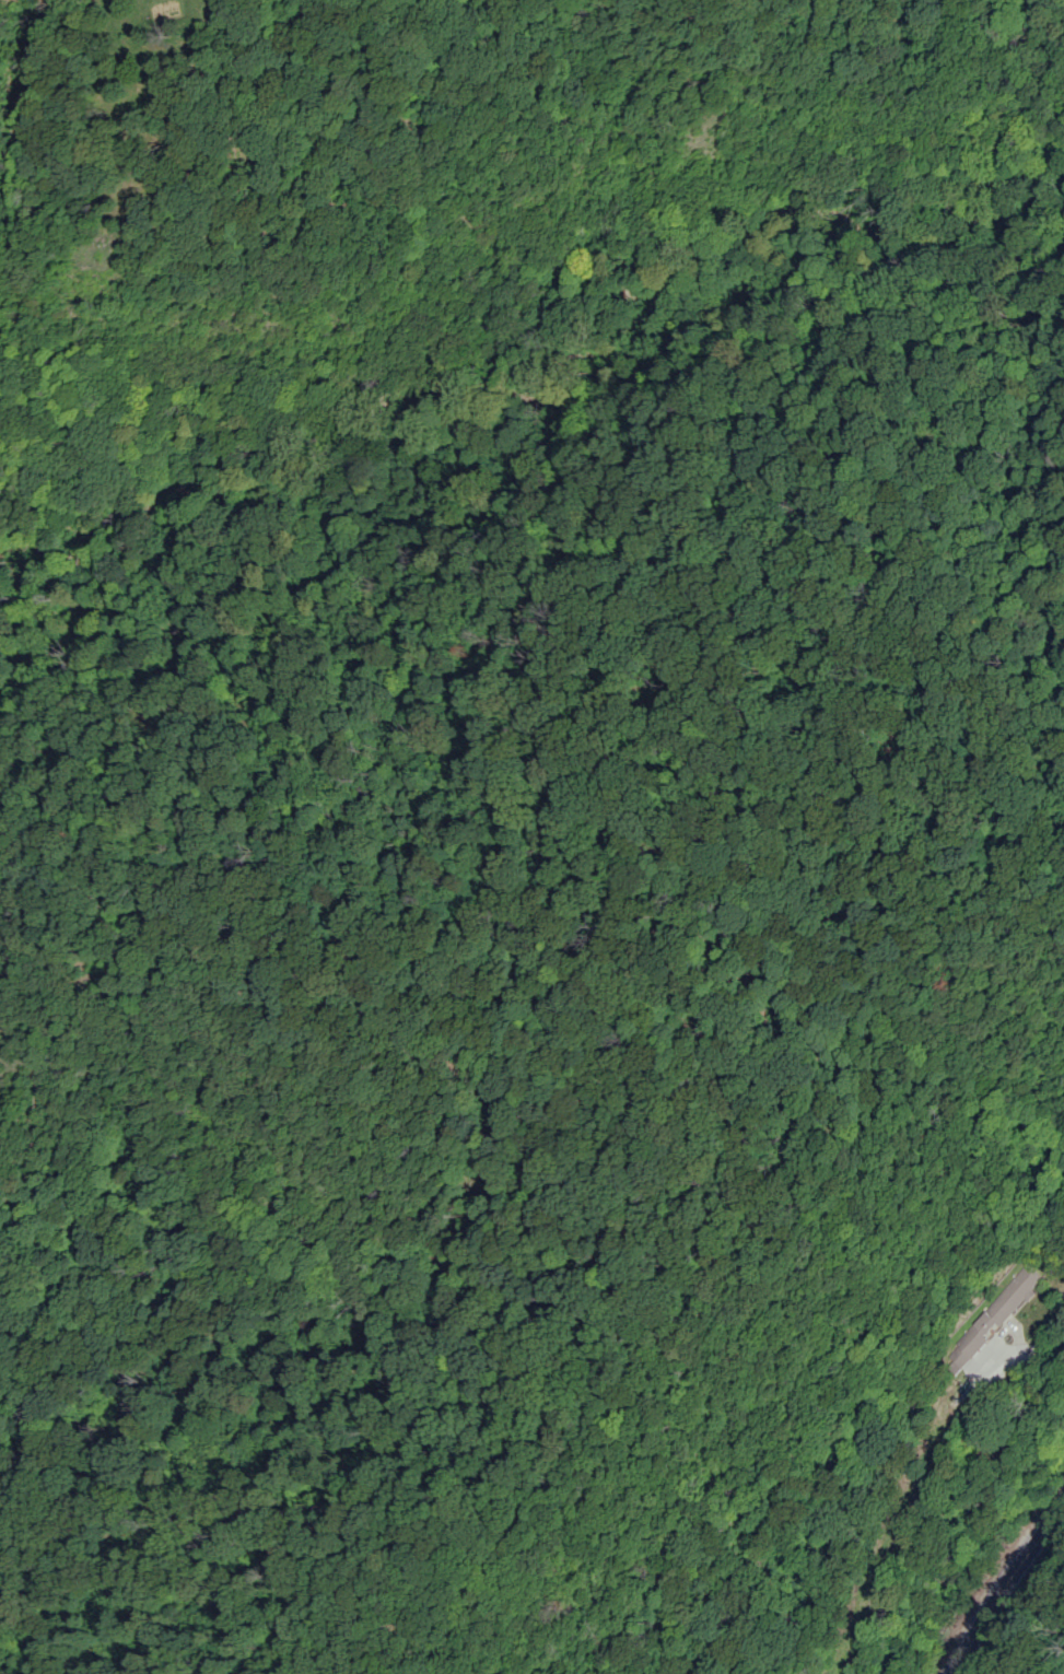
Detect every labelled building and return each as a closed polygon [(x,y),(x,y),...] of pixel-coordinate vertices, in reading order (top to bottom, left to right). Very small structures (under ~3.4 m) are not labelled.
[(943,1352),(960,1367),(1042,1276),(1025,1261),(943,1352)]
